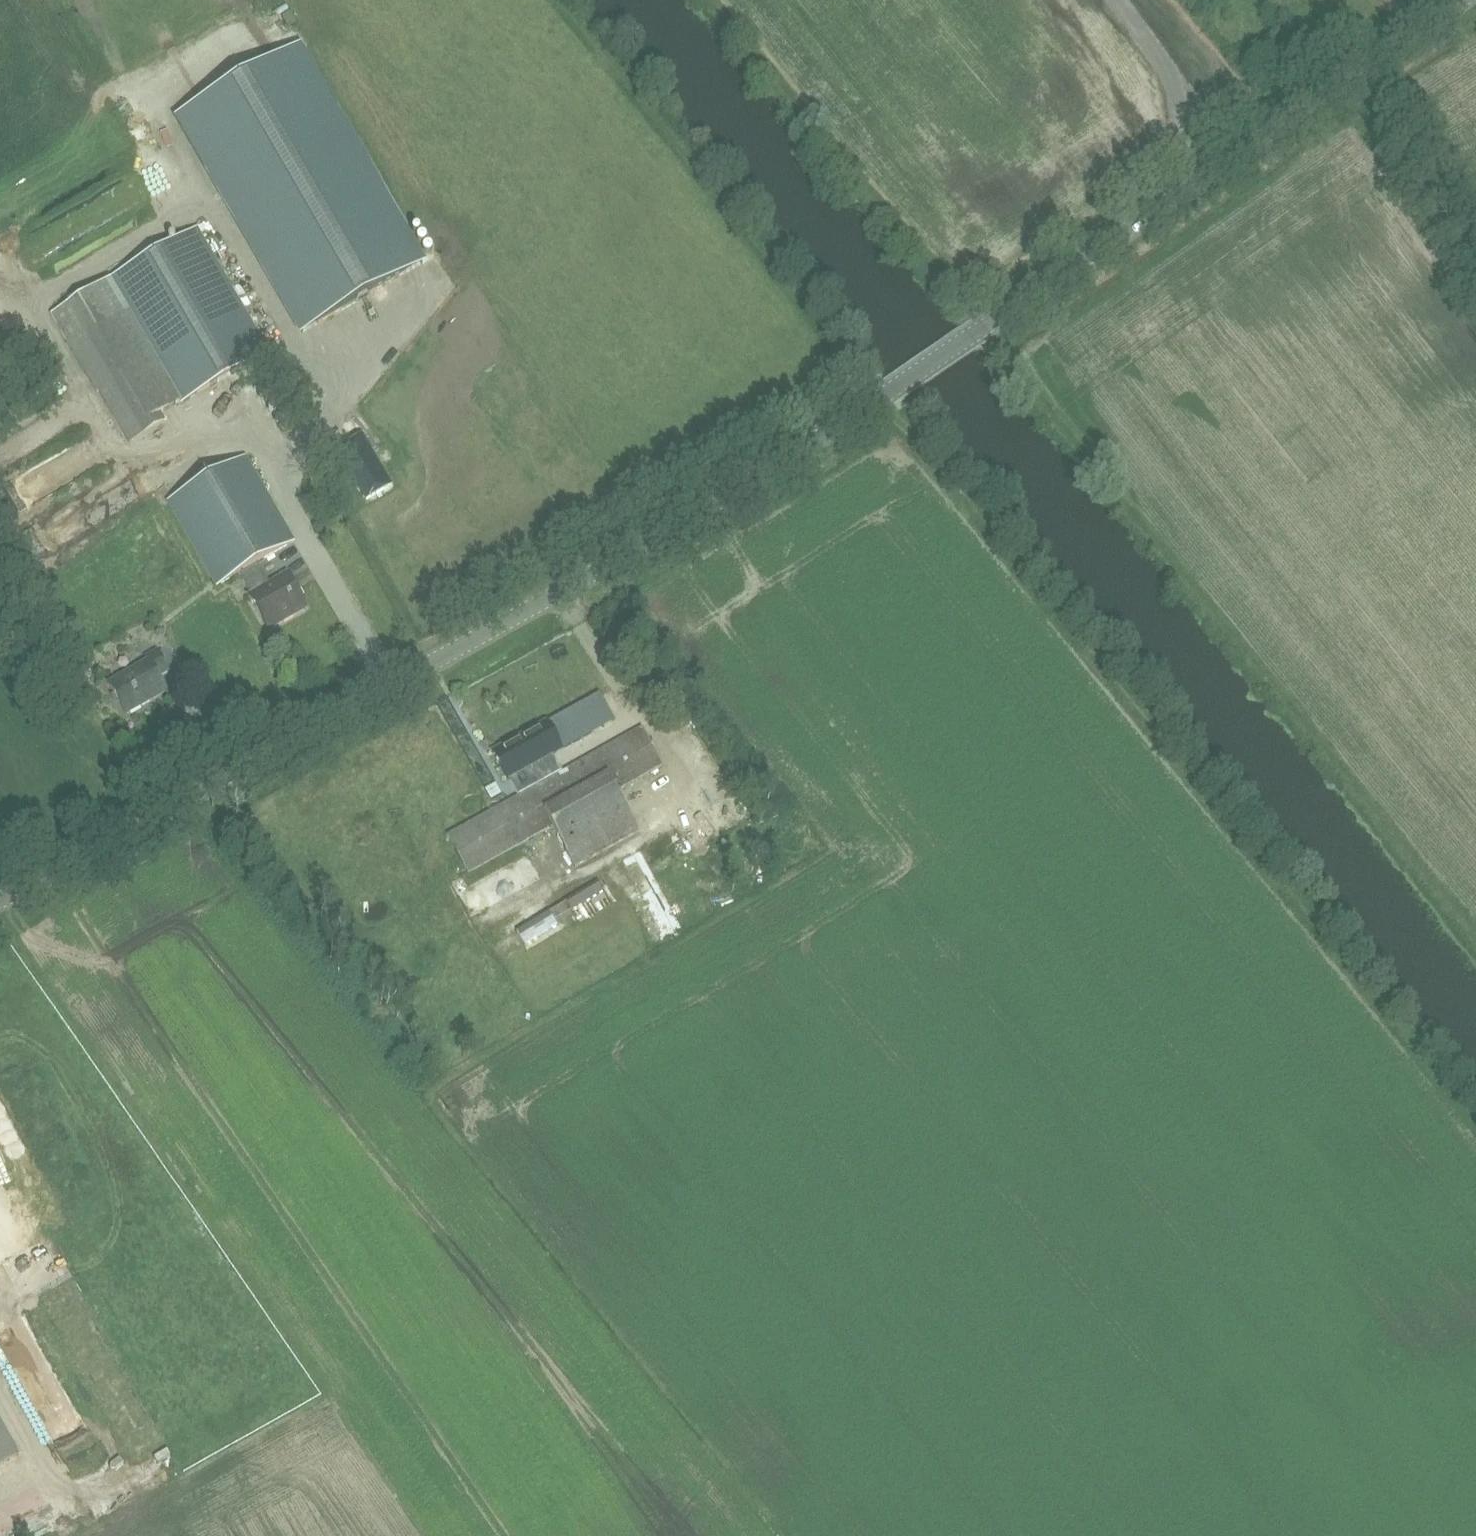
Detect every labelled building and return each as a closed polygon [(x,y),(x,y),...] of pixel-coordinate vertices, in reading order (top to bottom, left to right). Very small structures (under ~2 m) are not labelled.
[(423,264),(299,48),(178,118),(302,333),(423,264)] [(197,228),(110,278),(111,279),(52,314),(97,391),(99,390),(130,442),(164,422),(160,414),(181,401),(181,402),(268,352),(197,228)] [(390,484),(362,436),(338,449),(367,499),(389,487),(390,484)] [(269,629),(307,607),(288,574),(270,584),(258,563),(295,541),(247,458),(169,502),(217,586),(240,573),(252,594),(249,596),(269,629)] [(632,643),(638,639),(633,632),(627,637),(632,643)] [(157,677),(168,671),(156,650),(145,656),(148,661),(108,683),(125,713),(165,691),(157,677)] [(617,790),(663,765),(643,728),(556,776),(546,758),(562,749),(547,723),(495,752),(509,778),(532,766),(542,784),(449,835),(469,872),(553,826),(575,866),(639,831),(617,790)] [(62,1237),(0,1118),(0,1269),(62,1237)] [(0,1420),(0,1463),(18,1453),(0,1420)]
